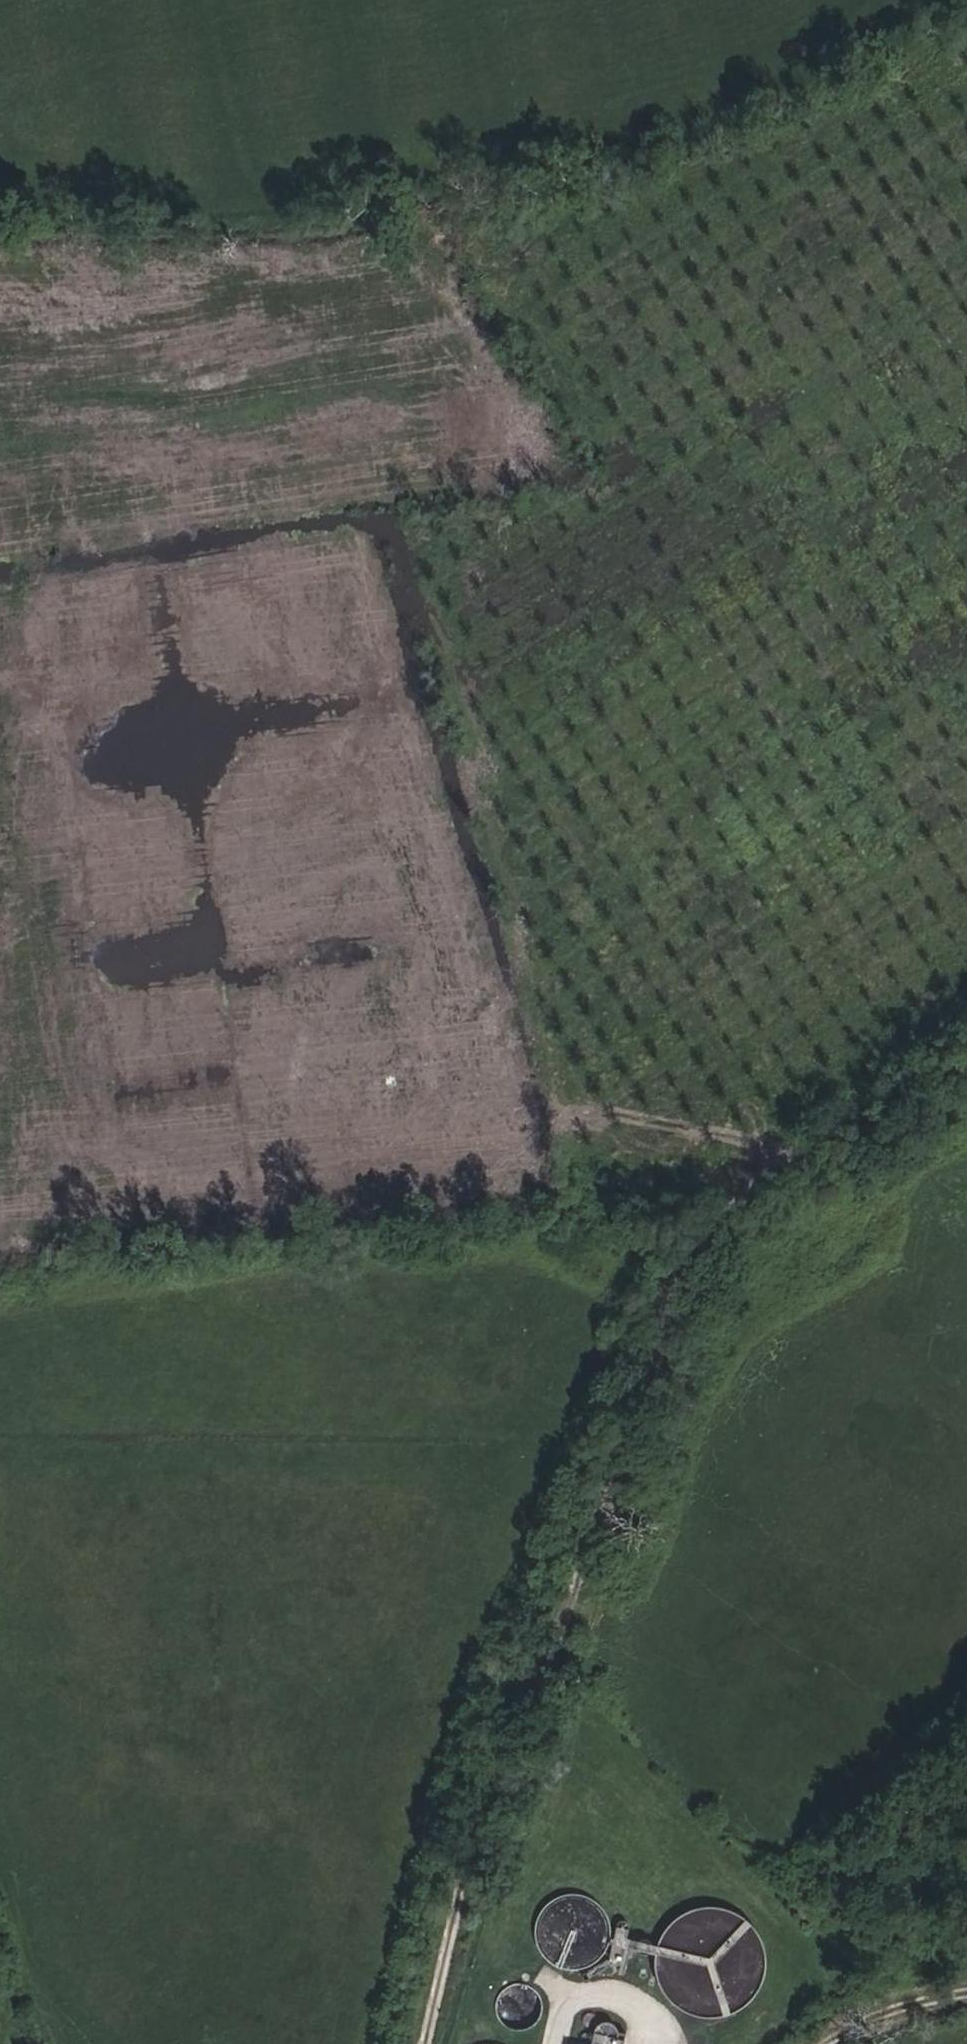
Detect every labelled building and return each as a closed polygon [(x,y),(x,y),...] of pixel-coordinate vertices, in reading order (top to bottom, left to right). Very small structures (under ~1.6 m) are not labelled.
[(577,2036),(575,2043),(616,2043),(577,2036)]
